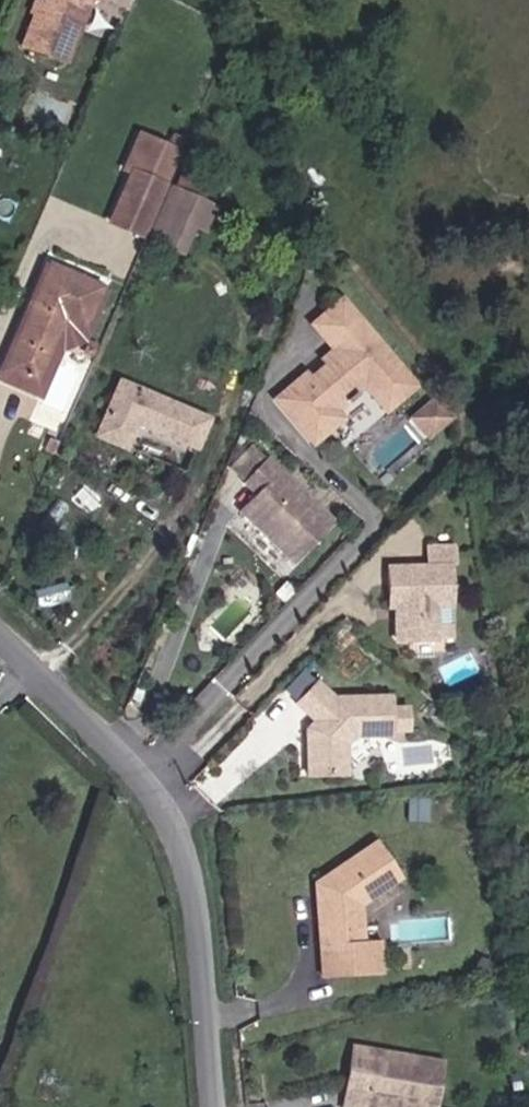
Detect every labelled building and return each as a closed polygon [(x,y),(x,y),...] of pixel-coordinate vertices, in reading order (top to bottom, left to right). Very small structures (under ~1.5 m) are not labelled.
[(0,55),(0,65),(39,76),(60,12),(75,16),(80,0),(35,0),(34,2),(27,0),(23,0),(12,32),(7,32),(0,55)] [(98,219),(129,230),(149,180),(117,169),(98,219)] [(140,236),(172,247),(191,196),(160,184),(140,236)] [(69,343),(90,289),(39,272),(0,371),(0,377),(30,389),(50,337),(69,343)] [(287,383),(255,415),(292,452),(321,422),(318,420),(328,409),(331,412),(340,403),(337,400),(347,390),(371,414),(399,385),(317,305),(290,332),(314,355),(303,367),(308,371),(292,388),(287,383)] [(31,423),(53,365),(76,348),(69,343),(50,337),(30,389),(0,377),(0,411),(31,423)] [(184,446),(194,421),(102,386),(83,433),(111,444),(121,422),(184,446)] [(40,424),(55,428),(57,421),(42,417),(40,424)] [(111,444),(175,468),(184,446),(121,422),(111,444)] [(321,422),(292,452),(298,457),(326,428),(321,422)] [(316,536),(253,472),(229,494),(241,507),(224,523),(276,575),(316,536)] [(442,578),(442,559),(412,558),(412,577),(436,578),(442,578)] [(412,577),(373,576),(372,617),(383,617),(383,624),(378,628),(378,647),(382,652),(418,653),(418,651),(433,651),(434,619),(435,619),(436,578),(412,577)] [(258,607),(268,617),(279,605),(270,596),(258,607)] [(211,677),(173,726),(193,742),(232,693),(211,677)] [(320,712),(301,694),(281,717),(308,741),(304,746),(296,748),(293,781),(330,785),(333,754),(337,750),(376,750),(376,710),(322,710),(320,712)] [(416,717),(420,714),(415,708),(411,712),(416,717)] [(394,745),(394,722),(381,721),(380,745),(394,745)] [(345,852),(285,899),(287,913),(294,917),(295,927),(289,929),(297,990),(355,982),(351,954),(341,956),(336,913),(371,884),(345,852)] [(428,1068),(341,1060),(336,1106),(425,1106),(428,1068)]
